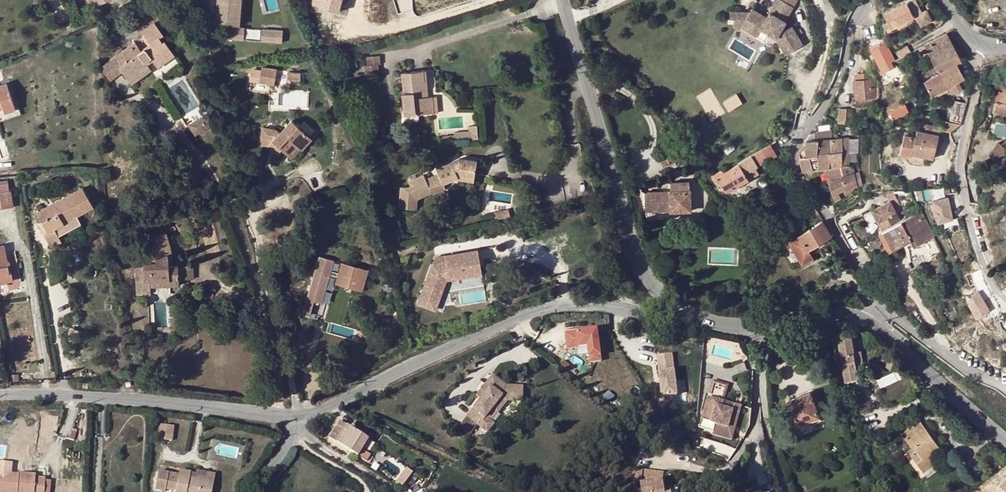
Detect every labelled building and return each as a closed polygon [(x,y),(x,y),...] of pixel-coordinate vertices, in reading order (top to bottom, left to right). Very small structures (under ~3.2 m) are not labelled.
[(86,9),(98,5),(96,0),(83,0),(86,9)] [(216,19),(225,20),(225,39),(243,40),(244,28),(231,27),(231,20),(233,20),(234,7),(230,4),(235,0),(217,0),(216,19)] [(312,5),(338,12),(341,0),(313,0),(312,5)] [(751,11),(729,10),(729,20),(734,20),(734,29),(741,29),(756,38),(761,30),(776,38),(787,54),(803,43),(791,26),(787,29),(781,26),(796,0),(776,0),(766,19),(751,11)] [(907,2),(913,16),(916,15),(920,26),(931,21),(926,9),(922,12),(916,0),(910,0),(907,2)] [(1005,14),(1005,0),(997,0),(1005,14)] [(907,2),(884,13),(888,21),(883,23),(886,29),(913,16),(907,2)] [(112,59),(122,72),(127,79),(135,72),(137,76),(149,67),(147,65),(152,61),(157,68),(175,55),(164,41),(162,42),(159,38),(163,35),(154,23),(141,33),(149,44),(140,50),(135,43),(112,59)] [(276,29),(261,28),(261,41),(276,41),(276,29)] [(954,47),(947,33),(924,44),(926,47),(931,58),(954,47)] [(892,61),(896,59),(885,38),(870,46),(883,72),(894,66),(892,61)] [(900,57),(911,51),(908,43),(896,49),(900,57)] [(938,72),(960,61),(954,47),(931,58),(935,67),(938,72)] [(380,55),(366,56),(367,65),(378,64),(381,64),(380,55)] [(112,59),(103,66),(103,70),(110,80),(122,72),(112,59)] [(379,72),(378,64),(367,65),(364,65),(365,73),(379,72)] [(924,82),(931,95),(947,87),(949,90),(951,94),(962,88),(959,82),(965,79),(958,65),(924,82)] [(277,69),(262,66),(259,83),(266,84),(265,93),(272,94),(274,85),(274,86),(277,69)] [(151,70),(149,67),(137,76),(135,72),(127,79),(131,85),(151,70)] [(922,79),(938,72),(935,67),(928,71),(925,72),(921,73),(922,79)] [(301,72),(287,71),(287,80),(300,81),(301,72)] [(412,75),(402,75),(404,93),(401,93),(403,114),(433,113),(432,96),(426,96),(424,97),(423,90),(426,90),(426,80),(423,80),(422,71),(412,71),(412,75)] [(877,104),(875,79),(869,80),(868,72),(860,73),(860,80),(856,80),(854,80),(855,97),(856,105),(868,104),(876,104),(877,104)] [(1005,116),(1005,80),(1000,79),(994,113),(1005,116)] [(3,107),(4,112),(14,109),(5,83),(0,85),(0,108),(3,107)] [(947,87),(931,95),(933,98),(949,90),(947,87)] [(963,103),(952,100),(948,119),(959,122),(963,103)] [(893,119),(910,112),(905,102),(888,109),(893,119)] [(877,114),(876,104),(868,104),(868,115),(877,114)] [(846,123),(847,108),(838,108),(838,122),(846,123)] [(204,115),(189,124),(195,134),(210,125),(204,115)] [(280,133),(273,141),(282,150),(291,158),(300,148),(302,149),(311,139),(301,130),(291,121),(280,133)] [(945,121),(942,131),(949,133),(961,125),(945,121)] [(938,135),(941,127),(926,123),(923,132),(938,135)] [(468,130),(460,131),(460,140),(477,139),(476,125),(467,126),(468,130)] [(273,141),(280,133),(277,129),(262,126),(260,138),(261,138),(273,141)] [(800,151),(800,156),(829,152),(831,151),(831,138),(831,129),(814,130),(800,151)] [(460,140),(460,131),(453,132),(453,135),(442,135),(443,141),(454,140),(454,141),(460,140)] [(923,132),(917,131),(916,136),(912,153),(924,156),(934,158),(939,136),(938,135),(923,132)] [(924,156),(912,153),(916,136),(904,133),(899,154),(910,157),(909,161),(922,164),(924,156)] [(831,151),(829,152),(830,167),(850,164),(849,137),(831,138),(831,151)] [(273,141),(261,138),(260,145),(268,146),(277,155),(282,150),(273,141)] [(1001,145),(991,158),(999,165),(1005,155),(1005,142),(1005,141),(1002,146),(1001,145)] [(991,158),(1001,145),(998,143),(988,156),(991,158)] [(300,148),(291,158),(295,162),(304,152),(302,149),(300,148)] [(753,156),(758,166),(769,160),(762,148),(751,154),(753,156)] [(829,152),(800,156),(800,157),(804,171),(823,168),(824,170),(828,180),(855,173),(853,163),(850,164),(830,167),(829,152)] [(716,173),(711,176),(715,181),(718,179),(724,190),(729,191),(749,180),(745,174),(758,166),(753,156),(717,175),(716,173)] [(440,171),(427,177),(434,191),(435,193),(448,188),(446,183),(459,178),(460,177),(459,174),(473,176),(476,161),(458,158),(449,161),(438,166),(440,171)] [(749,180),(762,173),(758,166),(745,174),(749,180)] [(804,171),(808,178),(824,170),(823,168),(804,171)] [(427,177),(425,172),(410,179),(414,186),(411,187),(403,187),(402,207),(419,209),(420,198),(434,191),(427,177)] [(858,185),(855,173),(828,180),(835,200),(840,197),(837,191),(846,187),(847,188),(848,188),(858,185)] [(10,190),(9,190),(7,179),(0,180),(0,209),(13,207),(10,190)] [(669,184),(670,191),(670,194),(664,194),(664,191),(645,192),(646,208),(666,207),(665,205),(671,205),(671,212),(691,211),(690,183),(669,184)] [(36,213),(41,221),(47,231),(43,234),(51,247),(61,241),(57,234),(54,228),(77,215),(93,206),(82,187),(36,213)] [(837,191),(840,197),(850,192),(848,188),(847,188),(846,187),(837,191)] [(18,188),(10,190),(13,207),(22,205),(18,188)] [(941,222),(951,220),(947,198),(932,200),(937,223),(941,222)] [(890,201),(872,210),(883,230),(900,221),(890,201)] [(506,216),(504,209),(493,212),(495,219),(506,216)] [(810,225),(820,219),(814,209),(810,225)] [(900,221),(881,231),(879,233),(889,252),(912,240),(914,246),(934,236),(921,211),(900,221)] [(80,221),(77,215),(54,228),(57,234),(80,221)] [(743,220),(734,220),(734,235),(744,234),(743,220)] [(47,231),(41,221),(37,223),(43,234),(47,231)] [(811,255),(833,241),(821,221),(788,241),(802,264),(813,257),(811,255)] [(169,260),(167,255),(173,253),(167,232),(147,237),(152,257),(154,257),(154,260),(156,260),(156,263),(144,263),(144,267),(144,281),(150,281),(169,281),(169,278),(178,278),(178,267),(169,267),(169,260)] [(7,265),(3,245),(0,246),(0,282),(12,279),(11,271),(8,271),(7,265)] [(478,272),(474,250),(431,257),(414,304),(430,309),(436,292),(425,288),(430,274),(441,279),(478,272)] [(362,290),(367,270),(332,259),(330,269),(322,267),(325,257),(310,253),(297,296),(300,297),(299,299),(308,302),(309,300),(312,301),(321,271),(329,273),(327,280),(362,290)] [(191,266),(178,267),(178,278),(178,281),(191,281),(191,266)] [(144,281),(144,267),(135,267),(136,293),(150,293),(150,287),(178,287),(178,281),(178,278),(169,278),(169,281),(150,281),(144,281)] [(436,292),(430,309),(432,310),(443,280),(478,274),(478,272),(441,279),(430,274),(425,288),(436,292)] [(391,285),(385,284),(382,293),(388,295),(391,285)] [(975,300),(968,302),(977,318),(989,311),(978,291),(972,295),(975,300)] [(300,297),(297,296),(292,311),(307,316),(312,301),(309,300),(308,302),(299,299),(300,297)] [(597,329),(565,333),(567,349),(588,347),(590,362),(601,361),(597,329)] [(852,332),(837,336),(845,380),(860,377),(858,367),(863,366),(860,350),(856,351),(852,332)] [(662,397),(677,395),(672,354),(657,356),(662,397)] [(456,411),(465,423),(472,417),(483,410),(487,414),(499,405),(511,407),(514,394),(499,390),(489,377),(468,392),(474,398),(456,411)] [(860,377),(845,380),(847,392),(862,389),(860,377)] [(713,381),(708,397),(723,402),(728,386),(713,381)] [(787,401),(796,425),(818,416),(809,393),(787,401)] [(723,402),(708,397),(698,431),(708,434),(710,427),(723,431),(728,414),(721,413),(725,402),(723,402)] [(725,402),(721,413),(728,414),(731,404),(725,402)] [(465,423),(456,411),(446,418),(454,430),(465,423)] [(818,416),(796,425),(798,429),(820,421),(818,416)] [(472,417),(465,423),(470,429),(478,424),(472,417)] [(918,419),(900,432),(910,446),(911,445),(912,447),(922,459),(916,463),(923,472),(924,471),(927,476),(940,467),(937,462),(937,461),(932,453),(939,448),(918,419)] [(339,421),(329,437),(358,455),(368,439),(339,421)] [(174,426),(160,425),(158,440),(172,442),(174,426)] [(922,459),(912,447),(907,450),(916,463),(922,459)] [(402,487),(414,473),(407,467),(395,481),(402,487)] [(640,485),(641,491),(671,491),(670,488),(664,489),(663,480),(664,472),(633,468),(631,484),(640,485)] [(189,478),(190,473),(179,470),(179,475),(158,471),(155,487),(175,491),(186,491),(189,478)] [(215,475),(197,472),(196,479),(213,482),(215,475)] [(45,480),(45,478),(35,478),(35,474),(18,473),(18,474),(18,476),(11,476),(11,474),(0,473),(0,491),(44,491),(45,480)] [(196,479),(189,478),(186,491),(211,491),(213,482),(196,479)]
